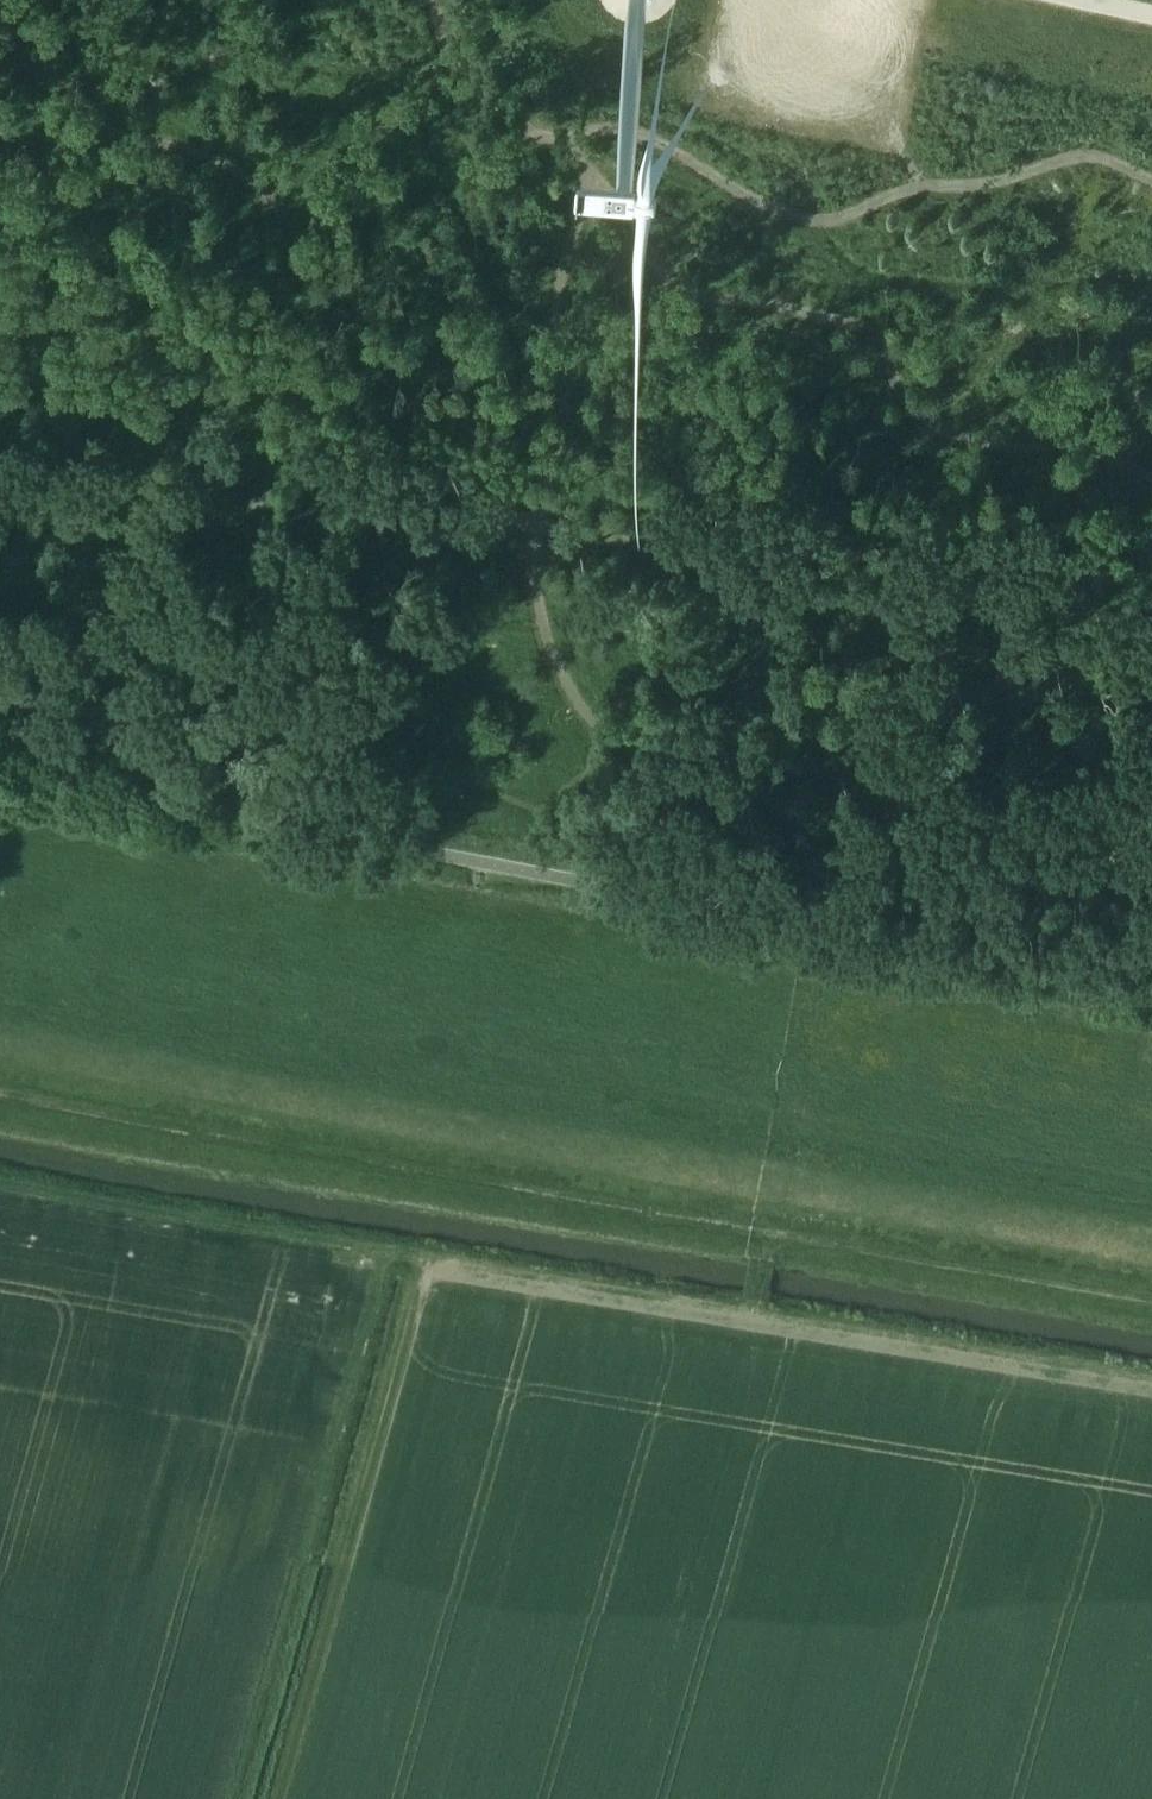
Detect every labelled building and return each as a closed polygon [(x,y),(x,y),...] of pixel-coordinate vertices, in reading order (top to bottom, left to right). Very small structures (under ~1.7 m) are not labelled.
[(601,5),(605,11),(610,16),(616,20),(623,23),(630,25),(638,26),(645,25),(653,23),(659,20),(665,16),(671,11),(675,4),(677,0),(599,0),(601,5)]
